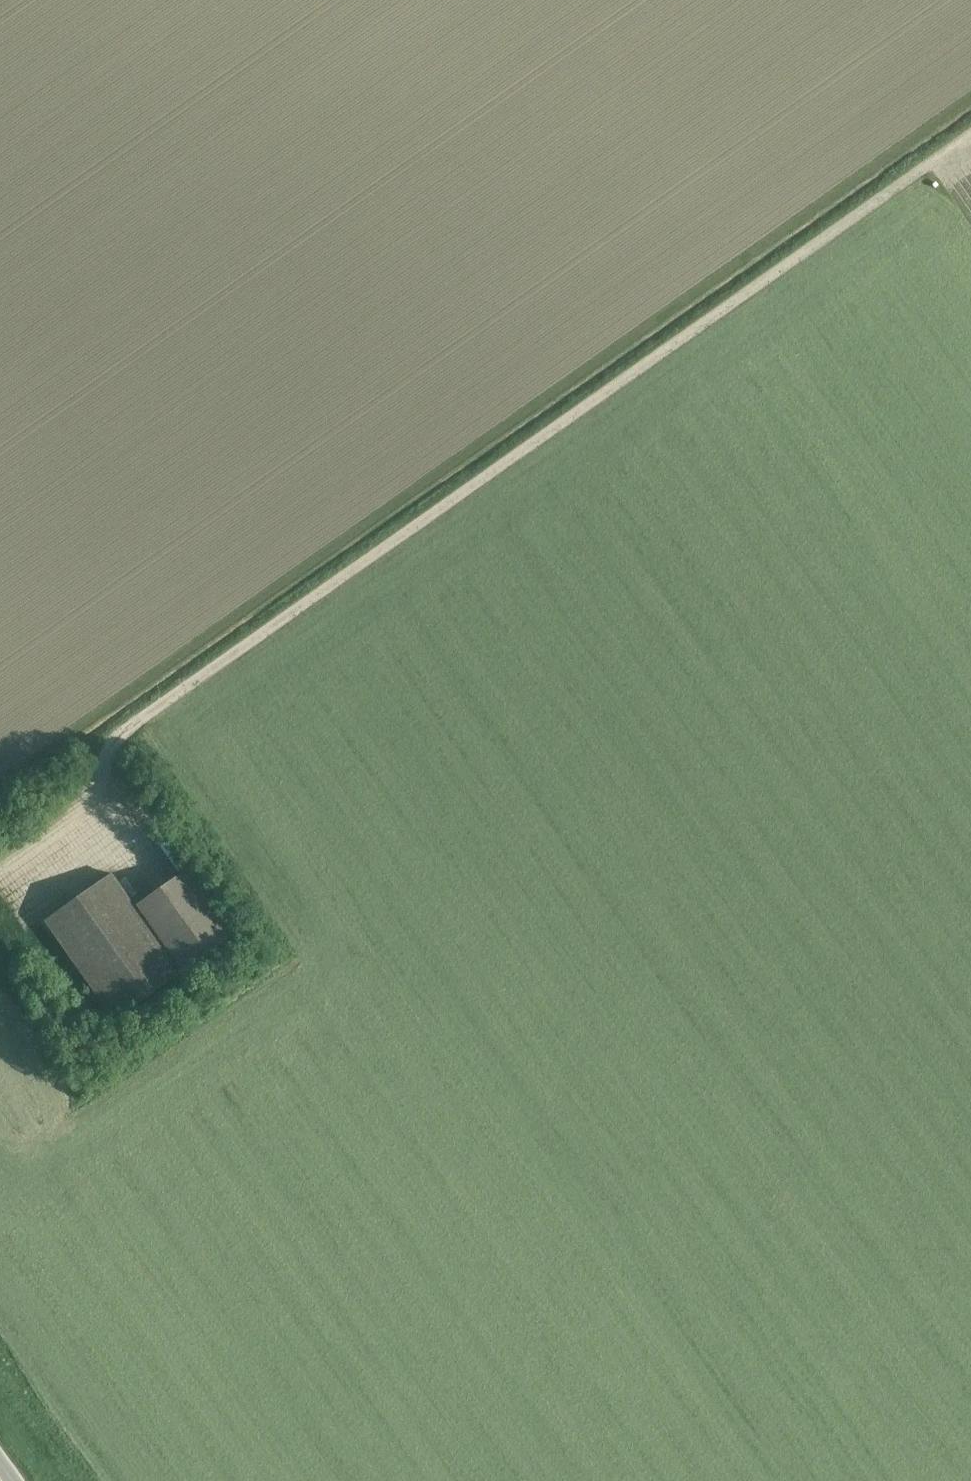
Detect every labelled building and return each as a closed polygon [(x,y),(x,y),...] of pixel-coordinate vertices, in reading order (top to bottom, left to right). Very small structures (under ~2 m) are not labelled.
[(112,874),(46,921),(115,1020),(182,973),(181,972),(233,935),(187,870),(135,906),(112,874)]
